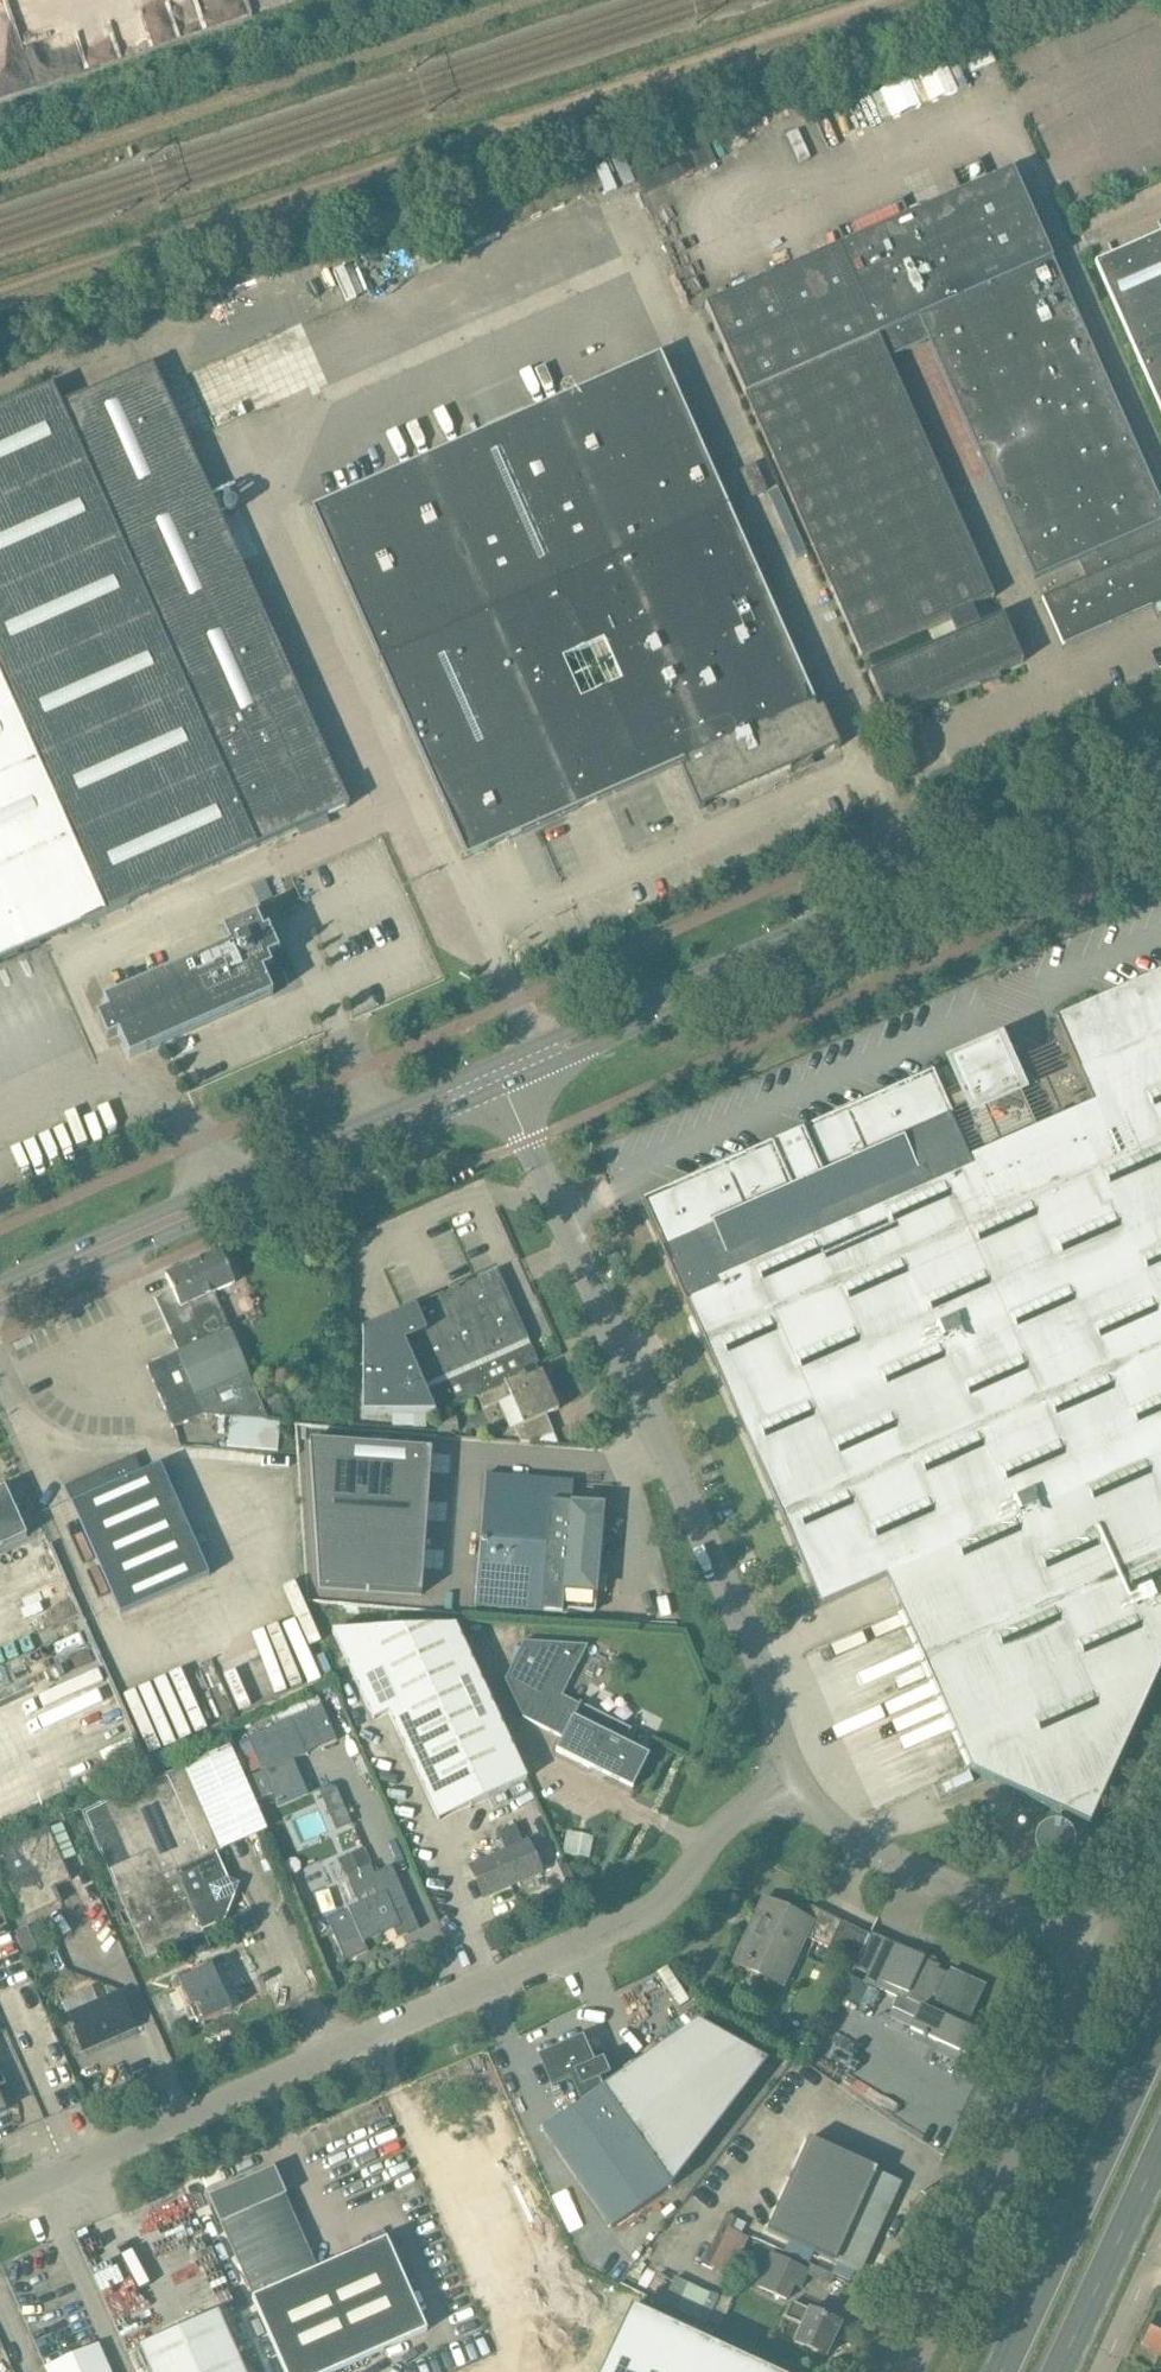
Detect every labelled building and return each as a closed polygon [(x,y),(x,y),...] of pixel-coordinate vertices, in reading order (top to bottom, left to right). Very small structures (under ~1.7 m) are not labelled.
[(958,64),(880,91),(889,116),(966,90),(958,64)] [(689,172),(714,161),(705,143),(681,154),(689,172)] [(1071,301),(1014,173),(840,249),(888,359),(929,341),(1035,579),(1079,560),(1088,580),(1044,599),(1064,645),(1151,607),(1151,608),(1157,606),(1156,604),(1160,602),(1160,507),(1071,301)] [(1095,264),(1160,413),(1160,234),(1095,264)] [(995,598),(888,359),(840,249),(708,308),(862,656),(950,617),(958,637),(870,676),(890,721),(979,682),(981,687),(1002,678),(1000,672),(1023,662),(1003,617),(979,627),(971,608),(995,598)] [(705,808),(704,805),(834,747),(835,751),(841,748),(823,709),(817,712),(815,707),(817,706),(815,703),(814,703),(661,356),(313,510),(467,859),(684,763),(685,764),(686,764),(688,769),(682,771),(700,811),(705,808)] [(153,366),(62,406),(53,387),(0,411),(0,963),(349,807),(153,366)] [(767,491),(756,465),(741,471),(753,498),(767,491)] [(264,933),(257,917),(224,931),(231,946),(105,1002),(110,1013),(99,1018),(108,1040),(120,1035),(130,1059),(273,995),(272,992),(285,987),(288,979),(277,955),(280,954),(269,931),(264,933)] [(641,1203),(643,1207),(684,1299),(701,1338),(702,1338),(705,1344),(804,1570),(821,1607),(886,1578),(972,1772),(1017,1793),(1090,1827),(1160,1671),(1160,974),(1080,1010),(1056,1021),(1093,1105),(1071,1115),(1060,1111),(1056,1122),(1037,1130),(1000,1046),(966,1061),(966,1060),(933,1074),(929,1076),(805,1131),(770,1146),(641,1203)] [(235,1283),(222,1252),(166,1276),(173,1292),(155,1299),(179,1354),(147,1368),(173,1429),(204,1416),(231,1418),(268,1421),(213,1292),(235,1283)] [(452,1290),(453,1291),(361,1332),(362,1333),(363,1333),(363,1415),(438,1415),(456,1407),(478,1397),(490,1392),(490,1391),(491,1391),(506,1384),(506,1383),(535,1370),(534,1367),(540,1364),(498,1271),(459,1289),(459,1288),(452,1290)] [(537,1375),(535,1370),(506,1383),(506,1384),(491,1391),(490,1391),(490,1392),(478,1397),(483,1409),(496,1404),(512,1397),(523,1424),(515,1428),(522,1442),(533,1443),(555,1433),(548,1415),(559,1410),(543,1372),(537,1375)] [(281,1422),(268,1421),(231,1418),(228,1448),(278,1452),(281,1422)] [(433,1450),(310,1442),(320,1589),(423,1596),(433,1450)] [(143,1474),(135,1457),(65,1487),(121,1615),(209,1576),(161,1467),(143,1474)] [(486,1475),(475,1607),(478,1607),(558,1614),(558,1612),(563,1613),(563,1610),(595,1611),(602,1507),(573,1505),(575,1482),(486,1475)] [(6,1487),(0,1490),(0,1550),(28,1537),(6,1487)] [(455,1627),(333,1633),(374,1721),(389,1714),(439,1821),(527,1780),(455,1627)] [(525,1643),(511,1671),(540,1686),(524,1718),(563,1737),(556,1751),(590,1768),(608,1777),(633,1790),(649,1757),(624,1745),(631,1730),(614,1722),(581,1704),(580,1705),(563,1696),(589,1646),(525,1643)] [(236,1653),(193,1667),(197,1680),(240,1665),(236,1653)] [(45,1706),(106,1684),(102,1671),(41,1693),(45,1706)] [(240,1718),(233,1699),(223,1702),(223,1704),(210,1708),(216,1726),(240,1718)] [(293,1761),(336,1742),(320,1707),(246,1739),(247,1740),(234,1746),(246,1773),(259,1767),(262,1774),(277,1809),(308,1795),(293,1761)] [(103,1804),(82,1813),(147,1958),(204,1933),(203,1932),(226,1922),(235,1896),(217,1853),(223,1850),(187,1767),(186,1767),(157,1780),(150,1762),(148,1763),(120,1776),(122,1781),(97,1792),(103,1804)] [(331,1785),(319,1790),(337,1831),(352,1824),(336,1787),(331,1785)] [(0,1849),(0,1861),(25,1919),(61,1903),(54,1888),(71,1881),(62,1862),(76,1856),(62,1825),(49,1831),(48,1828),(0,1849)] [(524,1844),(516,1826),(497,1834),(505,1852),(470,1867),(484,1898),(541,1874),(527,1842),(524,1844)] [(593,1837),(566,1833),(563,1853),(589,1858),(593,1837)] [(349,1910),(327,1920),(338,1946),(346,1962),(368,1952),(364,1943),(394,1930),(398,1939),(419,1930),(391,1867),(374,1875),(371,1866),(346,1877),(358,1905),(348,1909),(349,1910)] [(802,1920),(764,1902),(735,1963),(782,1985),(798,1953),(805,1936),(858,1960),(869,1934),(809,1906),(802,1920)] [(44,1946),(35,1924),(15,1932),(24,1954),(44,1946)] [(204,1934),(192,1940),(198,1953),(210,1948),(204,1934)] [(921,1956),(885,1938),(868,1973),(881,1979),(878,1986),(901,1997),(895,2009),(916,2019),(911,2028),(966,2055),(977,2033),(966,2028),(985,1987),(953,1971),(951,1975),(940,1969),(942,1966),(939,1964),(939,1959),(931,1955),(924,1961),(919,1959),(921,1956)] [(232,2011),(212,1967),(178,1982),(182,1990),(169,1996),(178,2015),(191,2009),(198,2026),(232,2011)] [(99,2002),(93,1986),(60,2000),(67,2016),(83,2053),(135,2029),(119,1993),(99,2002)] [(698,2022),(601,2090),(597,2082),(608,2077),(603,2065),(594,2068),(582,2041),(540,2059),(553,2087),(572,2079),(582,2103),(542,2131),(612,2230),(672,2188),(768,2062),(698,2022)] [(810,2139),(768,2232),(836,2263),(859,2274),(899,2186),(901,2187),(902,2185),(877,2174),(878,2170),(810,2139)] [(274,2169),(209,2198),(254,2299),(252,2300),(284,2371),(336,2371),(427,2332),(387,2241),(318,2271),(286,2197),(286,2196),(274,2169)] [(725,2213),(707,2265),(734,2274),(752,2222),(725,2213)] [(771,2255),(757,2286),(787,2301),(794,2287),(800,2290),(806,2276),(808,2272),(771,2255)] [(707,2322),(720,2296),(677,2276),(665,2302),(707,2322)] [(809,2312),(794,2306),(788,2318),(803,2325),(795,2343),(826,2358),(841,2325),(810,2311),(809,2312)] [(632,2307),(602,2371),(773,2371),(632,2307)] [(218,2312),(139,2347),(151,2371),(244,2371),(218,2312)] [(1159,2315),(1144,2348),(1160,2356),(1160,2315),(1159,2315)] [(98,2346),(46,2369),(48,2371),(110,2371),(98,2346)]
